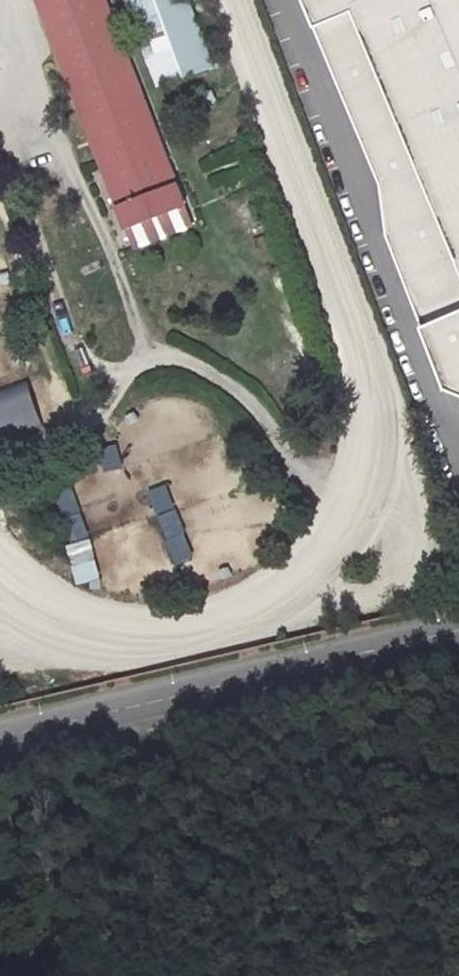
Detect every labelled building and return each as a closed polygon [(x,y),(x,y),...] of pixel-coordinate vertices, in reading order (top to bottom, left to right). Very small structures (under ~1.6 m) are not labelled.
[(185,206),(113,0),(43,0),(124,227),(185,206)] [(156,80),(206,62),(184,0),(127,0),(156,80)] [(383,184),(391,236),(451,392),(458,395),(458,0),(303,0),(383,184)] [(185,206),(124,227),(132,249),(193,227),(185,206)] [(0,391),(0,439),(38,426),(24,383),(0,391)]
